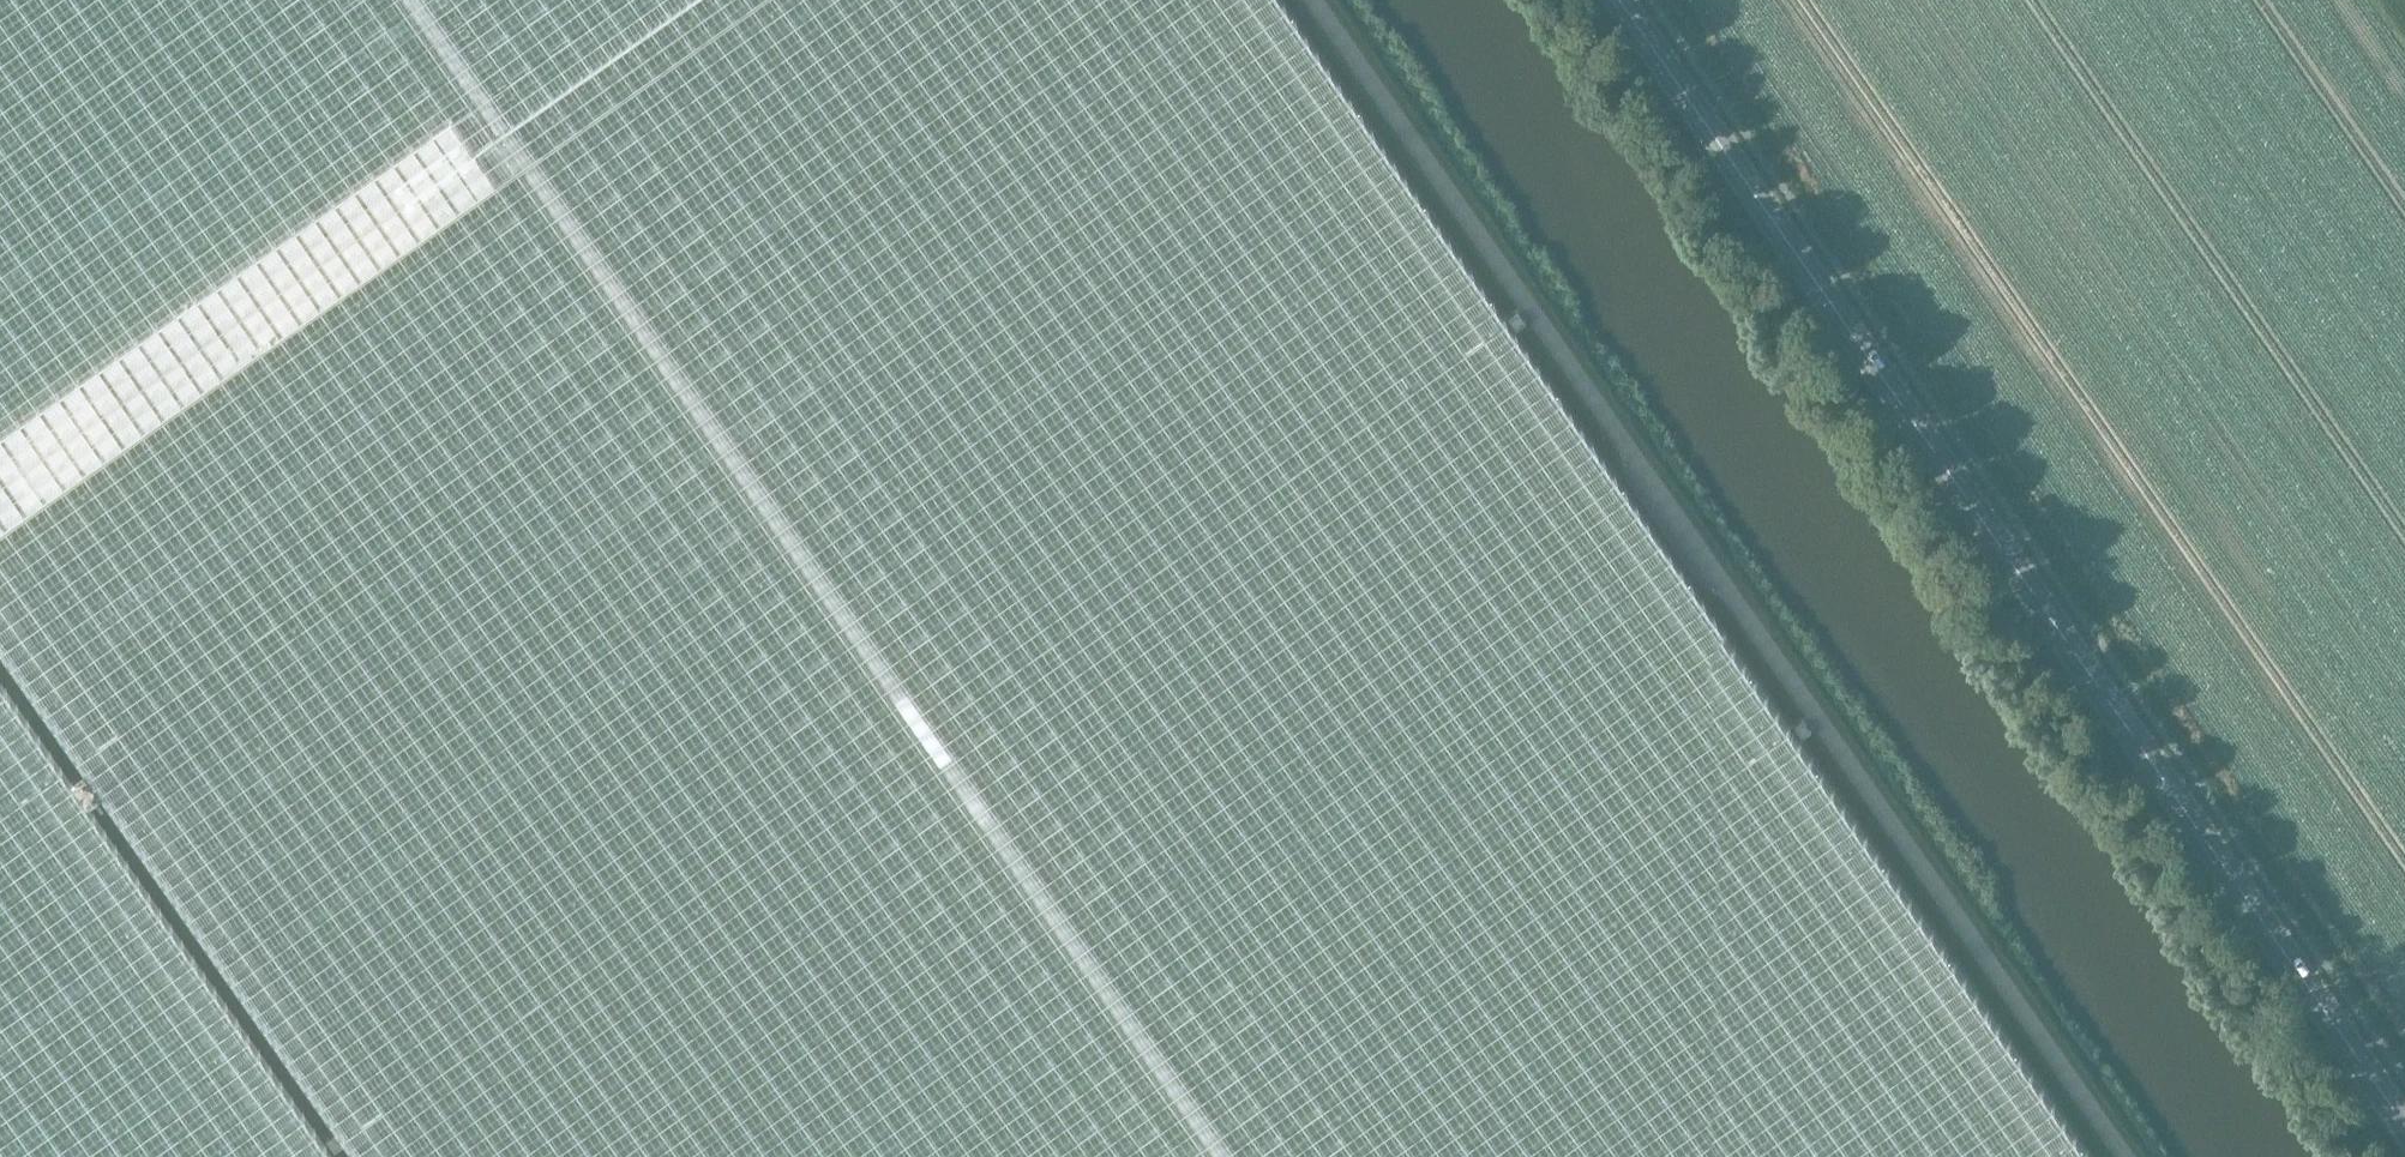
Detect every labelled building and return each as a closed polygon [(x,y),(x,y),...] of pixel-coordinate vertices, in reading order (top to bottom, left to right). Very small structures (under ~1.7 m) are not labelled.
[(0,510),(0,671),(342,1156),(2095,1156),(1282,0),(664,0),(469,137),(490,166),(0,510)] [(490,166),(469,137),(664,0),(0,0),(0,510),(490,166)] [(0,689),(0,1156),(327,1156),(0,689)]
